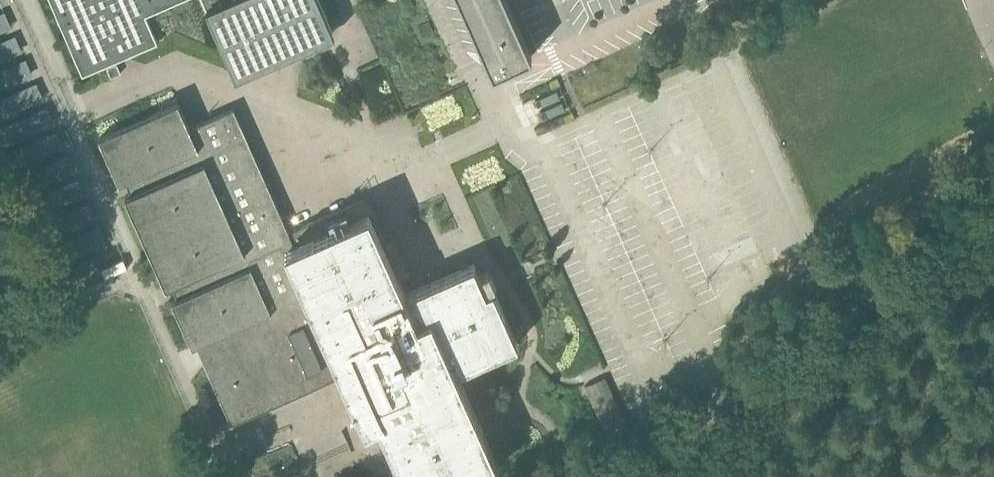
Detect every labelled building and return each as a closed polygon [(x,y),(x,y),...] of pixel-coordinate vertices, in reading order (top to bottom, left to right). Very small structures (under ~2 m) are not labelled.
[(128,268),(13,0),(0,0),(0,166),(2,167),(59,301),(128,268)] [(83,75),(158,43),(146,15),(181,0),(51,0),(83,75)] [(235,75),(333,32),(330,26),(319,0),(203,0),(235,75)] [(495,72),(534,55),(511,0),(463,0),(495,72)] [(122,73),(117,63),(107,68),(111,78),(122,73)] [(126,196),(167,288),(173,285),(178,298),(173,301),(193,347),(197,345),(233,424),(342,374),(366,429),(380,423),(404,476),(480,476),(500,468),(458,373),(519,344),(495,290),(498,289),(490,271),(480,275),(475,264),(407,295),(364,199),(328,215),(334,229),(296,246),(234,108),(190,128),(178,102),(100,138),(121,184),(126,181),(132,194),(126,196)] [(586,386),(610,439),(630,430),(606,377),(586,386)]
